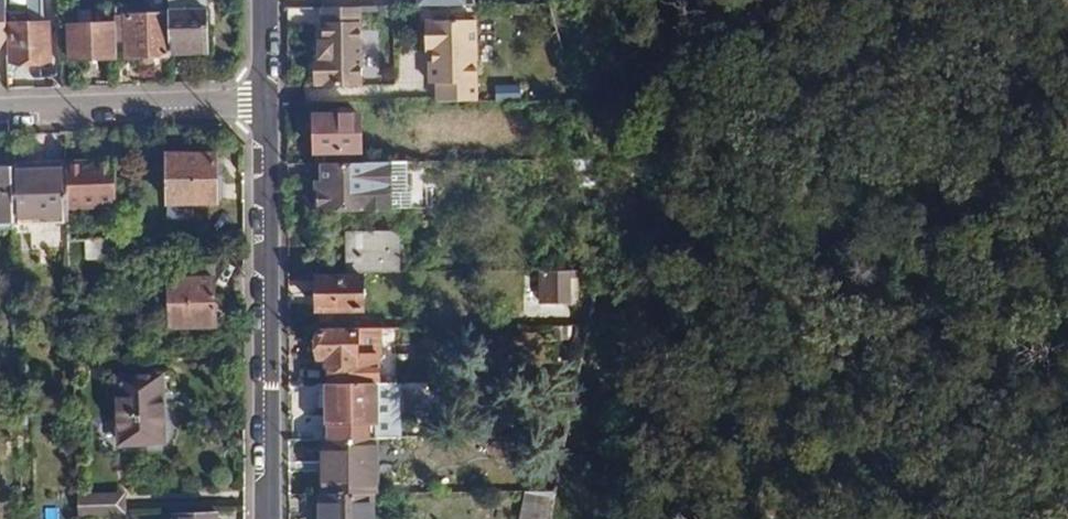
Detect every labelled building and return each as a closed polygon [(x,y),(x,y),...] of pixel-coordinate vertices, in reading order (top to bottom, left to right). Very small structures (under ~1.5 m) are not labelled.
[(86,11),(68,12),(70,56),(115,56),(113,0),(85,0),(86,11)] [(418,12),(476,13),(473,0),(418,0),(418,12)] [(206,5),(168,7),(169,48),(207,47),(206,5)] [(169,48),(168,7),(126,9),(127,53),(169,53),(169,48)] [(365,10),(321,8),(322,44),(317,44),(317,56),(363,57),(365,10)] [(50,21),(12,23),(11,59),(49,58),(50,21)] [(478,25),(428,25),(428,56),(435,56),(435,57),(477,57),(478,25)] [(363,57),(317,56),(312,57),(312,61),(306,65),(306,79),(314,87),(362,88),(363,57)] [(477,57),(435,57),(435,66),(429,66),(430,88),(438,88),(438,105),(477,105),(477,57)] [(496,86),(496,100),(521,100),(521,86),(496,86)] [(358,116),(315,116),(314,153),(358,153),(358,116)] [(215,150),(166,150),(166,199),(214,198),(215,150)] [(67,158),(66,167),(67,204),(116,203),(114,157),(67,158)] [(401,167),(323,166),(324,188),(315,188),(314,211),(401,209),(401,167)] [(66,167),(12,168),(14,220),(14,261),(70,258),(67,204),(66,167)] [(0,168),(0,221),(14,220),(12,168),(0,168)] [(397,234),(351,234),(352,273),(396,273),(397,234)] [(212,256),(167,258),(170,324),(215,323),(212,256)] [(571,307),(573,275),(541,272),(538,304),(571,307)] [(361,280),(317,279),(317,313),(360,313),(361,280)] [(379,329),(357,329),(357,333),(317,333),(317,335),(310,335),(310,351),(316,350),(315,356),(318,358),(327,358),(327,382),(374,383),(376,383),(375,357),(379,353),(379,329)] [(374,425),(374,383),(327,382),(325,424),(374,425)] [(153,385),(108,386),(110,454),(154,452),(153,385)] [(328,440),(321,440),(321,496),(370,496),(374,496),(374,440),(328,440)] [(77,494),(78,516),(127,514),(127,493),(77,494)] [(321,496),(319,496),(319,518),(370,518),(370,496),(321,496)]
